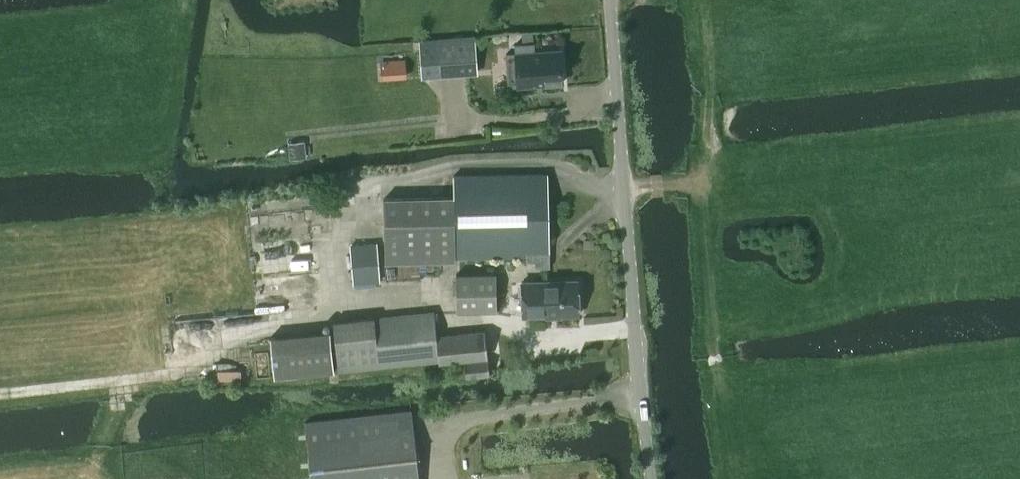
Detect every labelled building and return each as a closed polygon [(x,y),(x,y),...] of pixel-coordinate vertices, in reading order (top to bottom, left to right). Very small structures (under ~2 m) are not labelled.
[(437,41),(420,42),(422,76),(439,75),(476,73),(474,39),(437,41)] [(514,53),(505,54),(505,62),(506,86),(563,83),(561,51),(533,52),(533,43),(514,44),(514,53)] [(304,141),(288,143),(289,157),(290,159),(306,157),(306,155),(304,141)] [(383,199),(384,260),(527,257),(527,263),(535,263),(535,268),(550,268),(547,175),(453,177),(454,198),(383,199)] [(353,284),(380,281),(377,245),(350,247),(353,284)] [(521,282),(522,316),(578,315),(577,280),(521,282)] [(435,337),(433,313),(332,324),(337,373),(438,362),(439,365),(464,362),(466,380),(490,377),(484,332),(435,337)] [(274,378),(334,372),(330,331),(270,337),(274,378)] [(411,414),(411,412),(304,424),(305,425),(311,478),(418,478),(411,414)]
